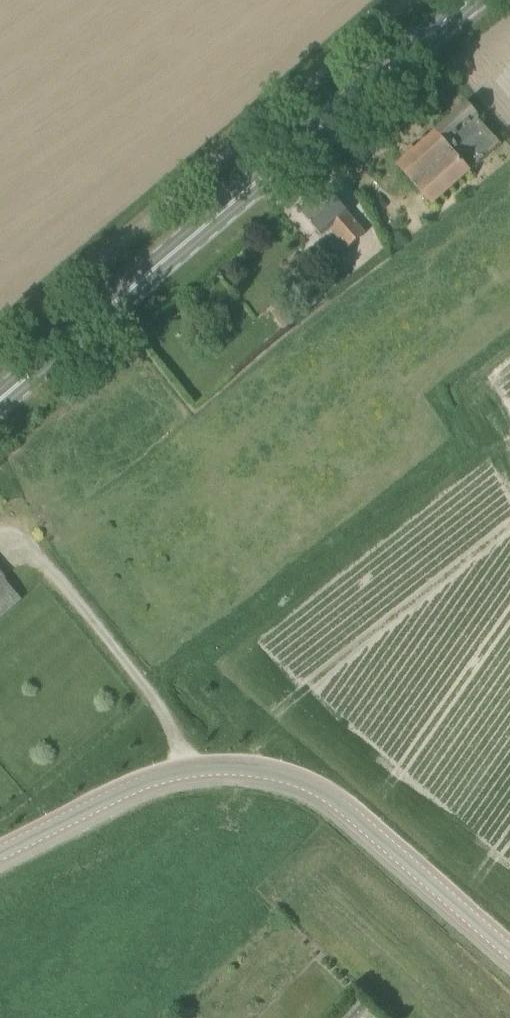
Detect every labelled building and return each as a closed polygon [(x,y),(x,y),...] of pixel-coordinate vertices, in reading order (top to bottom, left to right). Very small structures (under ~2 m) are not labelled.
[(432,204),(500,144),(467,106),(436,133),(435,132),(397,165),(432,204)] [(347,247),(366,231),(327,188),(301,211),(322,235),(331,228),(347,247)] [(340,1017),(365,1017),(371,1012),(357,999),(340,1017)]
